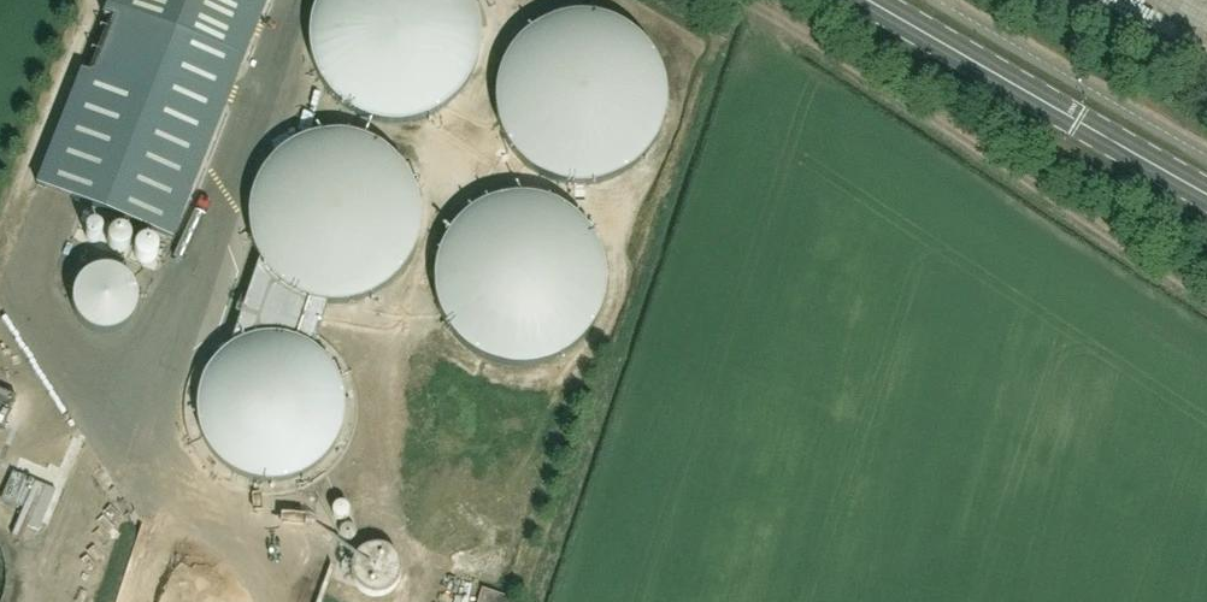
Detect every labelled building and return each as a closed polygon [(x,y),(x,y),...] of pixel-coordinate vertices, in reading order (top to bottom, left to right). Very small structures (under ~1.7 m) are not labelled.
[(37,185),(173,239),(244,58),(267,0),(110,0),(104,17),(114,21),(92,75),(82,71),(37,185)] [(307,35),(309,52),(314,69),(323,85),(335,98),(349,109),(366,116),(383,120),(401,120),(419,117),(435,110),(450,99),(462,86),(471,71),(476,54),(478,36),(477,18),(471,1),(471,0),(315,0),(309,17),(307,35)] [(497,81),(495,99),(496,117),(502,134),(511,149),(522,163),(537,173),(553,181),(571,185),(588,185),(606,181),(622,174),(637,164),(649,151),(658,135),(664,118),(666,100),(664,83),(659,66),(650,50),(638,37),(624,26),(607,19),(590,15),(572,15),(555,18),(538,25),(524,36),(512,49),(502,64),(497,81)] [(251,482),(268,484),(285,483),(302,477),(316,468),(328,455),(337,440),(342,424),(344,407),(341,390),(335,374),(325,360),(312,348),(327,302),(344,302),(362,298),(377,291),(392,280),(403,267),(412,252),(417,235),(419,218),(418,200),(412,182),(403,166),(390,153),(375,142),(358,135),(340,132),(321,133),(304,137),(287,146),(273,157),(262,172),(253,188),(249,206),(249,224),(252,242),(259,259),(230,347),(216,358),(206,371),(199,387),(195,404),(196,421),(201,438),(209,453),(221,466),(235,476),(251,482)] [(436,262),(434,280),(436,298),(442,315),(451,331),(463,344),(478,355),(494,362),(512,366),(530,366),(547,362),(564,355),(578,344),(590,331),(599,315),(605,298),(607,280),(605,262),(599,245),(590,230),(578,216),(564,206),(547,198),(530,195),(512,195),(494,198),(478,206),(463,216),(451,230),(442,245),(436,262)] [(5,430),(18,397),(0,390),(0,428),(5,430)]
